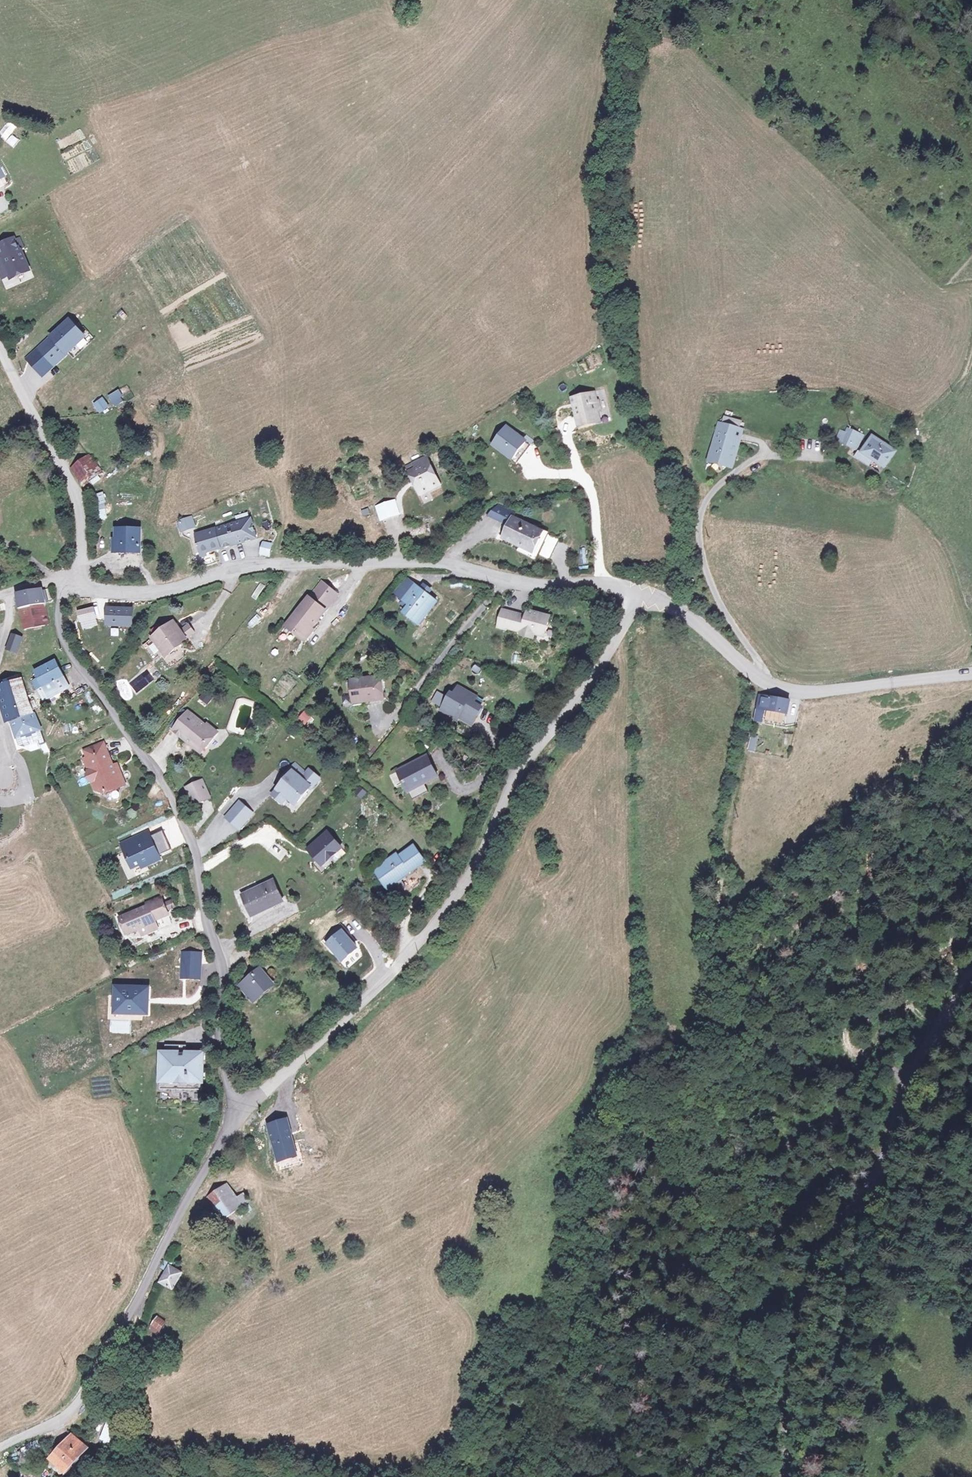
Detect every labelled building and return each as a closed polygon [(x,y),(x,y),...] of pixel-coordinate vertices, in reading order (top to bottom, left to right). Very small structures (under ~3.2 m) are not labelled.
[(73,159),(68,161),(73,173),(78,170),(73,159)] [(10,280),(28,272),(20,255),(19,255),(18,253),(23,250),(18,240),(13,243),(13,242),(0,248),(0,258),(2,263),(4,266),(0,268),(0,275),(3,281),(9,278),(10,280)] [(52,361),(65,349),(68,353),(85,338),(71,322),(41,349),(52,361)] [(65,349),(52,361),(55,365),(68,353),(65,349)] [(112,403),(123,396),(118,389),(107,396),(112,403)] [(598,424),(597,414),(602,413),(605,413),(603,394),(577,397),(578,411),(580,411),(582,426),(598,424)] [(102,397),(92,403),(98,413),(108,406),(102,397)] [(724,417),(722,425),(739,430),(741,422),(724,417)] [(514,448),(519,452),(529,442),(506,421),(492,436),(509,453),(514,448)] [(732,468),(741,431),(739,430),(722,425),(719,424),(709,463),(732,468)] [(858,449),(863,434),(849,429),(847,434),(840,431),(838,438),(849,443),(848,446),(858,449)] [(894,450),(870,436),(862,453),(858,451),(855,458),(870,466),(874,459),(886,466),(894,450)] [(84,446),(68,457),(81,477),(96,466),(84,446)] [(519,452),(514,448),(509,453),(508,454),(513,458),(519,452)] [(435,479),(423,457),(419,460),(416,454),(406,459),(409,464),(403,467),(415,489),(435,479)] [(409,464),(406,459),(400,462),(403,467),(409,464)] [(390,496),(374,502),(379,514),(394,509),(390,496)] [(508,513),(492,503),(482,512),(501,524),(506,517),(508,513)] [(183,516),(170,521),(173,530),(186,525),(183,516)] [(241,517),(189,534),(198,558),(203,557),(202,552),(238,540),(237,535),(246,532),(241,517)] [(533,534),(506,517),(501,524),(494,536),(521,553),(533,534)] [(136,549),(133,526),(105,528),(109,553),(136,549)] [(246,532),(237,535),(238,540),(248,537),(246,532)] [(549,544),(535,535),(523,554),(537,563),(549,544)] [(257,540),(256,551),(269,550),(269,541),(257,540)] [(640,559),(638,570),(653,572),(654,562),(640,559)] [(692,564),(684,577),(692,581),(700,569),(692,564)] [(320,581),(285,626),(302,639),(311,628),(325,611),(319,605),(331,589),(320,581)] [(394,605),(404,588),(395,583),(386,599),(394,605)] [(404,588),(394,605),(402,610),(396,618),(414,628),(428,603),(419,596),(421,591),(414,588),(411,593),(404,588)] [(325,611),(337,595),(331,589),(319,605),(325,611)] [(18,609),(41,605),(38,593),(17,597),(16,600),(18,609)] [(23,629),(45,623),(41,605),(18,609),(23,629)] [(102,626),(132,626),(131,606),(102,606),(102,626)] [(91,610),(76,613),(79,622),(93,618),(91,610)] [(512,615),(513,613),(498,610),(493,627),(501,628),(501,627),(517,632),(517,635),(529,638),(530,633),(541,636),(546,616),(524,610),(522,617),(512,615)] [(173,649),(184,641),(178,634),(172,625),(152,641),(165,659),(175,651),(173,649)] [(178,634),(184,641),(192,636),(186,627),(178,634)] [(18,639),(9,637),(6,651),(15,653),(18,639)] [(53,662),(34,672),(43,687),(61,677),(53,662)] [(364,678),(332,681),(333,702),(344,702),(344,698),(365,697),(364,678)] [(33,717),(21,682),(9,686),(21,720),(33,717)] [(0,688),(0,696),(9,724),(21,720),(9,686),(0,688)] [(198,698),(206,704),(214,694),(205,688),(198,698)] [(452,703),(455,698),(441,690),(437,698),(434,696),(425,712),(435,718),(436,716),(442,719),(456,727),(462,718),(459,717),(463,709),(458,706),(452,703)] [(790,697),(762,693),(759,712),(768,713),(768,709),(788,712),(790,697)] [(458,706),(460,701),(455,698),(452,703),(458,706)] [(304,710),(296,719),(304,726),(312,717),(304,710)] [(214,737),(204,729),(205,727),(187,714),(173,732),(200,754),(214,737)] [(21,720),(27,737),(38,733),(39,733),(33,717),(21,720)] [(21,720),(9,724),(15,741),(16,741),(27,737),(21,720)] [(204,729),(214,737),(217,733),(208,725),(205,727),(204,729)] [(27,737),(16,741),(18,747),(22,748),(37,743),(38,747),(42,745),(38,733),(27,737)] [(746,749),(753,751),(757,737),(750,735),(746,749)] [(77,753),(80,758),(98,750),(95,744),(77,753)] [(105,766),(98,750),(80,758),(76,760),(88,788),(100,793),(118,785),(109,764),(105,766)] [(425,762),(397,777),(407,793),(421,786),(423,789),(437,781),(425,762)] [(285,786),(275,799),(284,806),(289,801),(297,807),(311,789),(313,791),(321,781),(311,773),(309,777),(296,768),(283,784),(285,786)] [(201,783),(186,790),(195,808),(211,801),(201,783)] [(239,805),(227,820),(242,832),(254,816),(239,805)] [(172,855),(161,830),(150,835),(148,829),(118,841),(130,872),(172,855)] [(307,852),(310,855),(329,837),(325,833),(307,852)] [(329,837),(310,855),(321,867),(340,849),(329,837)] [(378,868),(393,884),(401,877),(404,880),(424,863),(411,846),(397,857),(395,854),(378,868)] [(387,888),(393,884),(378,868),(373,873),(387,888)] [(269,884),(246,896),(256,915),(279,903),(269,884)] [(172,899),(164,902),(166,909),(175,906),(172,899)] [(138,910),(140,914),(154,908),(153,904),(138,910)] [(161,922),(154,908),(140,914),(112,925),(120,944),(149,932),(147,928),(161,922)] [(350,946),(346,942),(347,940),(342,933),(326,949),(332,955),(342,965),(355,951),(350,946)] [(250,972),(233,987),(247,1000),(262,986),(250,972)] [(109,985),(111,1016),(149,1014),(148,983),(109,985)] [(202,1062),(159,1062),(159,1099),(202,1099),(202,1062)] [(178,1125),(170,1130),(175,1138),(183,1133),(178,1125)] [(225,1221),(249,1205),(244,1195),(238,1199),(229,1184),(210,1197),(225,1221)] [(172,1265),(167,1276),(182,1282),(189,1266),(177,1261),(178,1256),(170,1253),(167,1263),(172,1265)] [(148,1328),(157,1334),(166,1322),(157,1315),(148,1328)] [(105,1422),(98,1438),(108,1443),(115,1427),(105,1422)] [(71,1441),(51,1465),(66,1476),(68,1476),(88,1452),(71,1441)]
